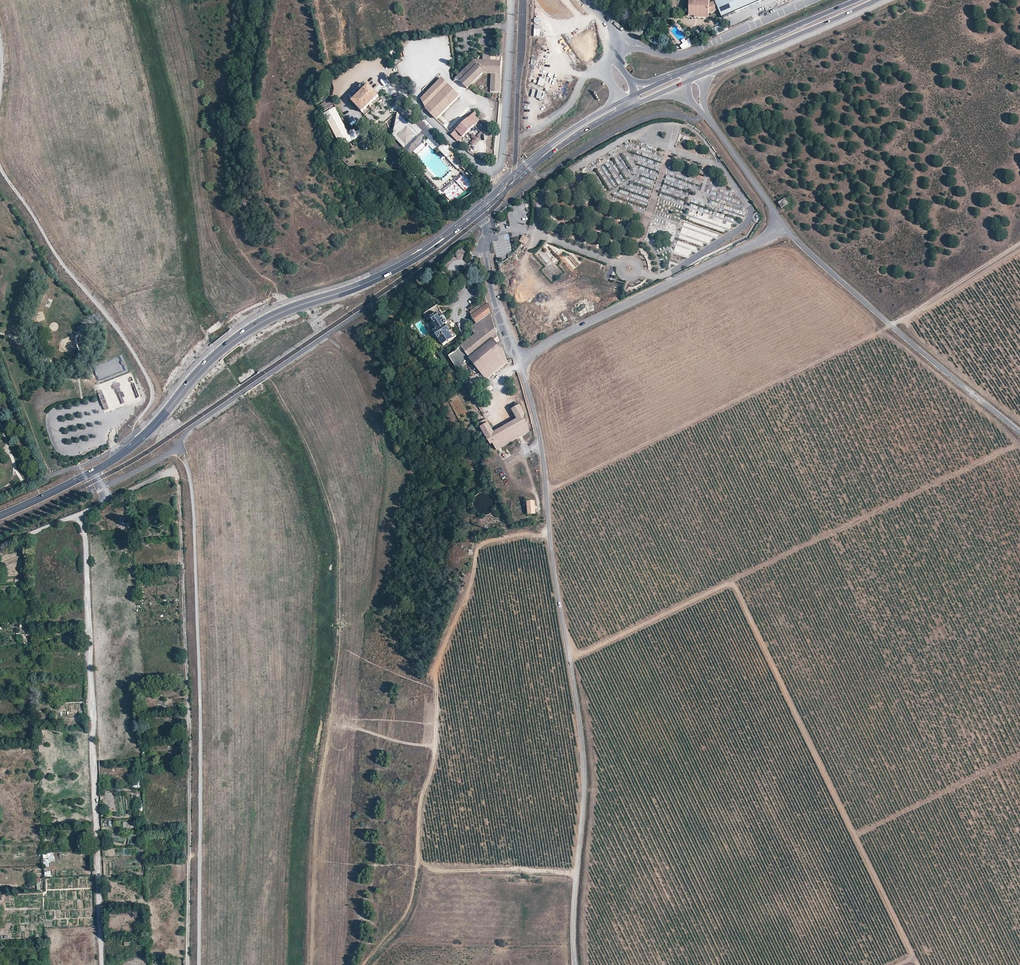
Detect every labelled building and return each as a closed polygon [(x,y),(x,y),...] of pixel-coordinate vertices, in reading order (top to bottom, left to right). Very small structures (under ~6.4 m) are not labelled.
[(709,14),(718,10),(722,18),(762,1),(762,0),(715,0),(709,2),(709,0),(690,0),(689,16),(695,16),(695,14),(709,14)] [(719,25),(713,28),(715,35),(722,32),(719,25)] [(683,44),(680,45),(682,50),(692,45),(687,36),(680,39),(683,44)] [(394,48),(389,51),(392,58),(398,56),(394,48)] [(470,86),(483,74),(474,60),(459,75),(457,77),(468,88),(470,86)] [(474,60),(483,74),(492,75),(491,92),(500,93),(502,74),(502,62),(474,60)] [(441,77),(420,98),(425,109),(436,120),(461,96),(441,77)] [(316,83),(315,83),(315,84),(314,85),(314,86),(314,87),(314,88),(315,89),(316,90),(317,90),(318,90),(319,91),(320,90),(321,89),(322,88),(322,87),(322,86),(322,85),(321,84),(321,83),(320,83),(318,82),(317,82),(316,83)] [(379,96),(368,85),(352,101),(362,112),(368,106),(372,102),(379,96)] [(320,104),(324,111),(333,106),(329,99),(320,104)] [(375,105),(372,102),(368,106),(371,109),(371,110),(370,111),(370,112),(371,113),(372,113),(372,114),(373,114),(374,114),(375,115),(377,114),(376,112),(375,112),(374,112),(373,112),(373,111),(374,111),(377,108),(378,108),(379,110),(380,109),(380,108),(380,107),(380,106),(379,105),(378,105),(377,105),(376,105),(375,105)] [(474,114),(469,119),(475,125),(479,121),(479,119),(474,114)] [(475,126),(475,125),(469,119),(468,118),(456,130),(457,131),(462,138),(463,138),(475,126)] [(347,126),(343,129),(347,137),(352,134),(347,126)] [(457,131),(452,135),(458,142),(462,138),(457,131)] [(445,142),(438,148),(445,157),(453,150),(445,142)] [(463,159),(454,150),(450,153),(453,156),(451,158),(461,169),(462,168),(466,164),(462,160),(463,159)] [(467,184),(464,176),(457,176),(460,173),(453,167),(454,182),(450,183),(447,187),(446,187),(442,191),(444,197),(453,205),(453,204),(453,196),(456,194),(457,195),(467,191),(465,191),(469,187),(467,183),(467,184)] [(785,198),(778,202),(782,208),(788,203),(785,198)] [(519,242),(526,245),(529,237),(521,235),(519,242)] [(470,313),(477,323),(491,314),(491,313),(488,307),(487,302),(486,301),(470,313)] [(443,345),(456,337),(451,330),(450,331),(446,325),(448,323),(445,319),(446,319),(445,317),(443,316),(440,312),(441,311),(437,306),(429,311),(428,310),(427,311),(428,312),(424,315),(427,320),(430,318),(433,322),(430,323),(435,330),(433,331),(438,340),(439,339),(443,345)] [(448,356),(457,370),(469,360),(475,366),(480,373),(486,379),(507,362),(505,354),(494,340),(498,337),(496,330),(492,316),(491,314),(477,323),(472,326),(472,330),(475,335),(448,356)] [(476,376),(480,373),(475,366),(471,370),(476,376)] [(122,406),(141,397),(131,376),(126,378),(128,382),(123,384),(125,387),(122,388),(120,381),(112,384),(122,406)] [(494,451),(529,432),(525,414),(518,402),(510,407),(516,419),(494,432),(489,423),(480,427),(494,451)] [(528,514),(536,513),(535,501),(527,502),(528,514)] [(44,867),(50,867),(49,862),(55,861),(54,852),(44,852),(44,867)]
